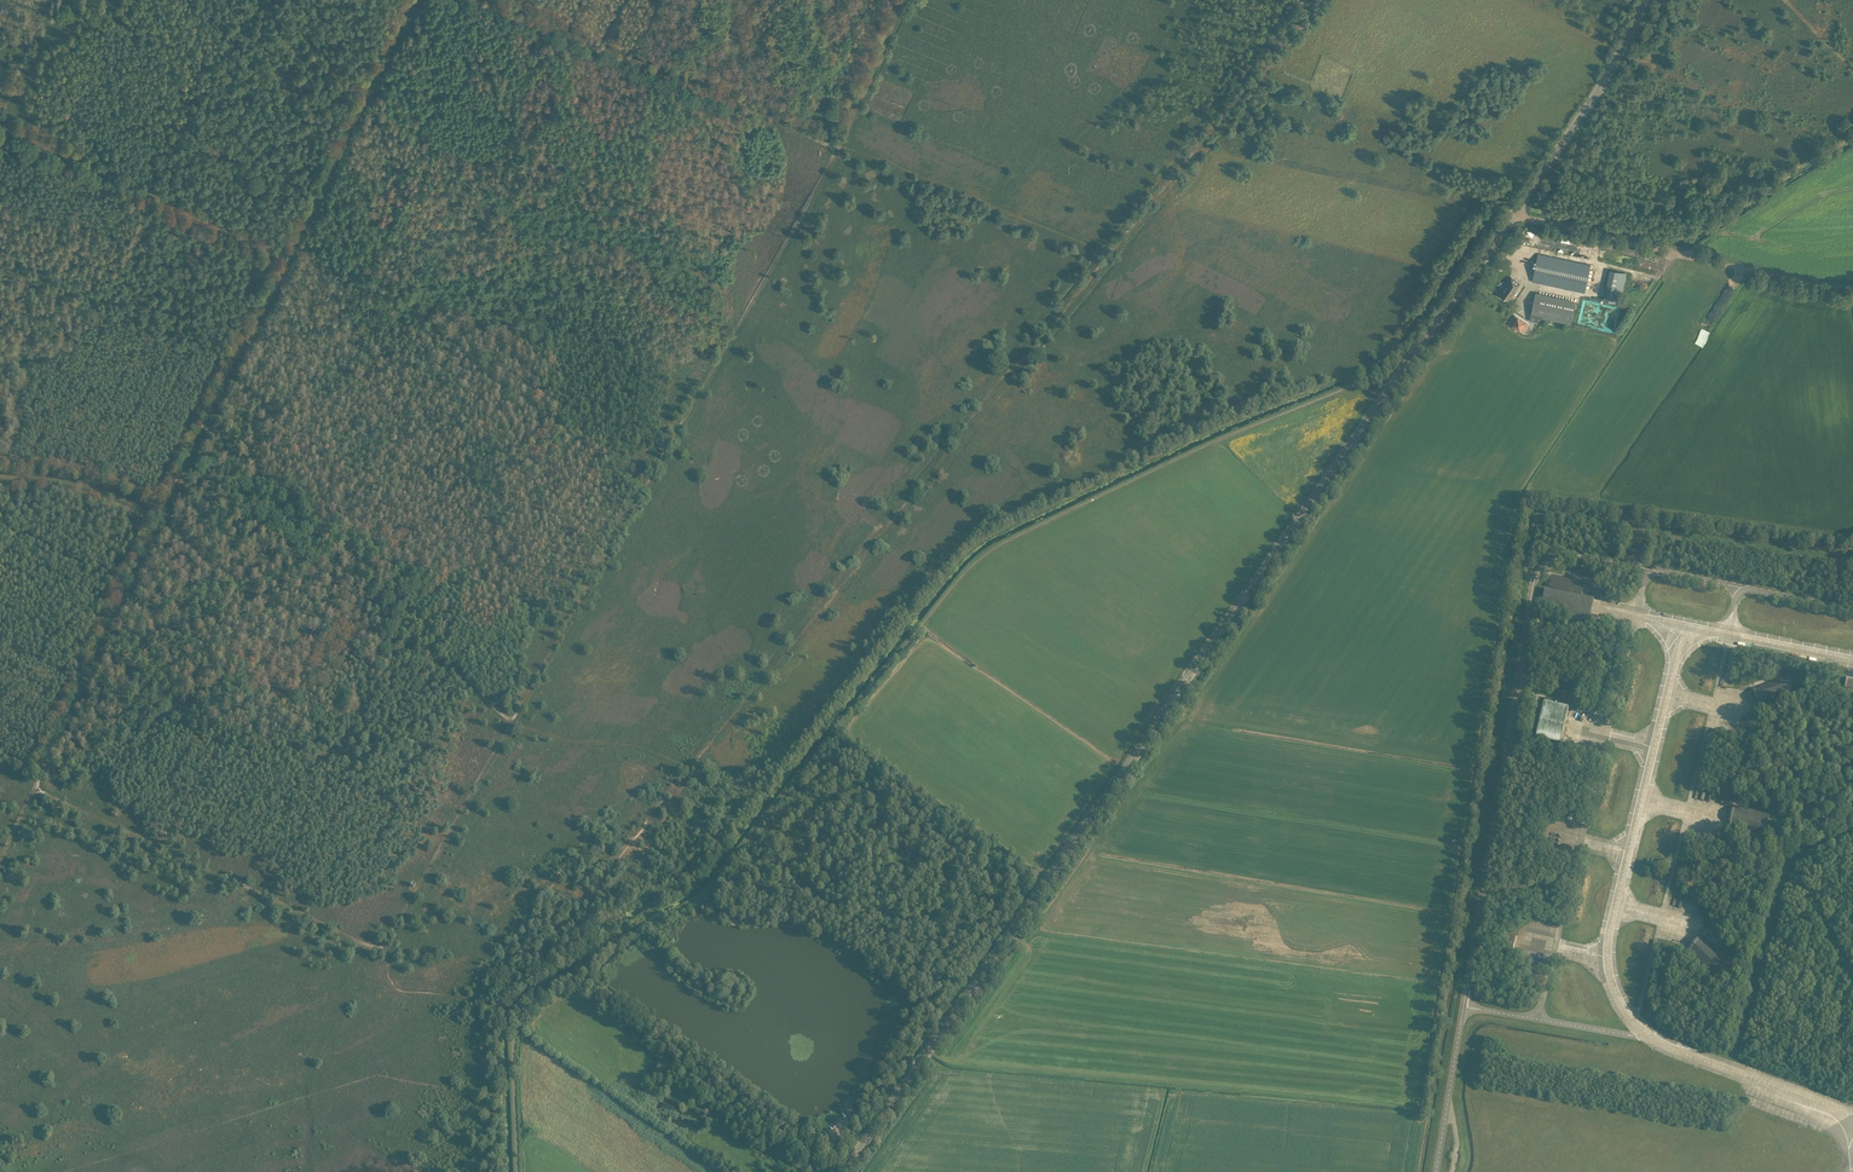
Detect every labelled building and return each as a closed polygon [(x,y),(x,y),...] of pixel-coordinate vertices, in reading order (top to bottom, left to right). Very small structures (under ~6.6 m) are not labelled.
[(1532,281),(1538,282),(1585,292),(1591,265),(1538,254),(1532,281)] [(1610,269),(1605,293),(1603,300),(1619,303),(1626,272),(1610,269)] [(1500,294),(1509,300),(1520,283),(1511,277),(1500,294)] [(1535,294),(1531,313),(1571,322),(1575,302),(1535,294)] [(1515,315),(1510,322),(1523,331),(1528,324),(1515,315)] [(1631,548),(1644,551),(1648,534),(1635,532),(1631,548)] [(1545,589),(1542,605),(1569,611),(1567,620),(1589,624),(1594,599),(1573,594),(1573,593),(1582,594),(1583,591),(1584,587),(1584,583),(1575,581),(1573,580),(1573,581),(1556,577),(1554,585),(1553,585),(1552,588),(1569,592),(1569,594),(1545,589)] [(1752,689),(1759,709),(1794,696),(1787,676),(1752,689)] [(1536,739),(1560,745),(1574,685),(1561,682),(1556,700),(1545,698),(1544,703),(1537,701),(1534,717),(1540,719),(1536,739)] [(1728,827),(1734,828),(1765,836),(1766,829),(1770,829),(1771,823),(1768,822),(1770,815),(1733,806),(1728,827)] [(1506,946),(1513,947),(1516,936),(1509,935),(1506,946)] [(1687,950),(1692,954),(1714,976),(1720,970),(1723,973),(1728,969),(1724,966),(1729,961),(1702,935),(1687,950)] [(850,1117),(854,1120),(859,1115),(856,1111),(850,1117)]
